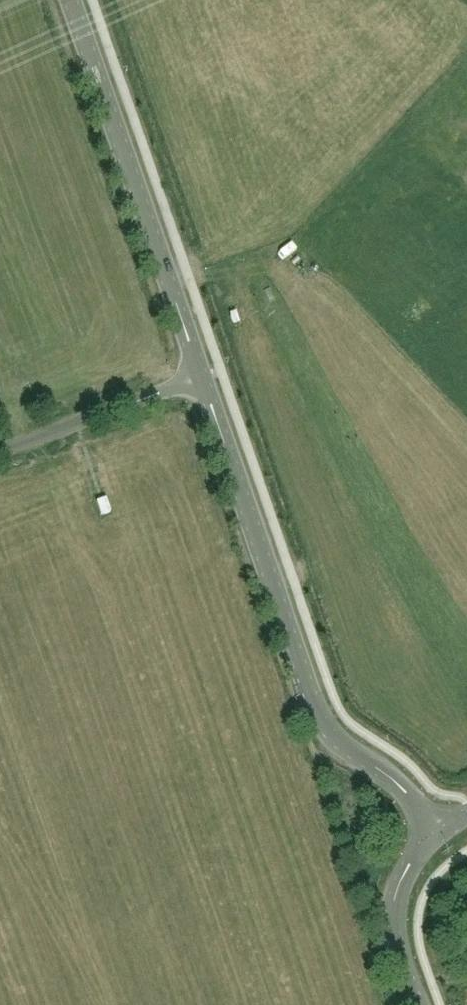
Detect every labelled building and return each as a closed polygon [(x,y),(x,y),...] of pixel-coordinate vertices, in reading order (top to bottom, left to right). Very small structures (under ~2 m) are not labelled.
[(109,493),(99,496),(106,516),(116,512),(109,493)]
